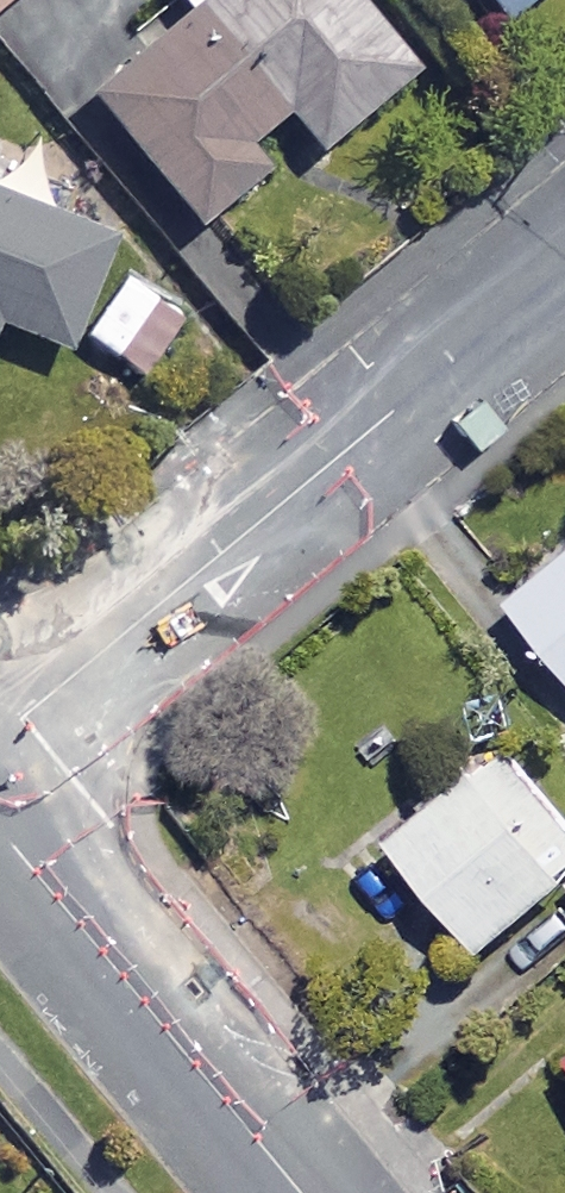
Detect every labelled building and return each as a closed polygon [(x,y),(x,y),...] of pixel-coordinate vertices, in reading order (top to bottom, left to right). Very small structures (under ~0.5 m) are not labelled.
[(356,0),(179,0),(186,9),(86,91),(193,220),(263,162),(243,138),(280,107),(312,145),(409,65),(356,0)] [(496,21),(522,0),(478,0),(496,21)] [(65,220),(77,188),(0,158),(0,325),(57,348),(101,234),(65,220)] [(499,608),(564,688),(564,554),(499,608)] [(503,745),(379,845),(467,954),(564,875),(564,823),(503,745)]
